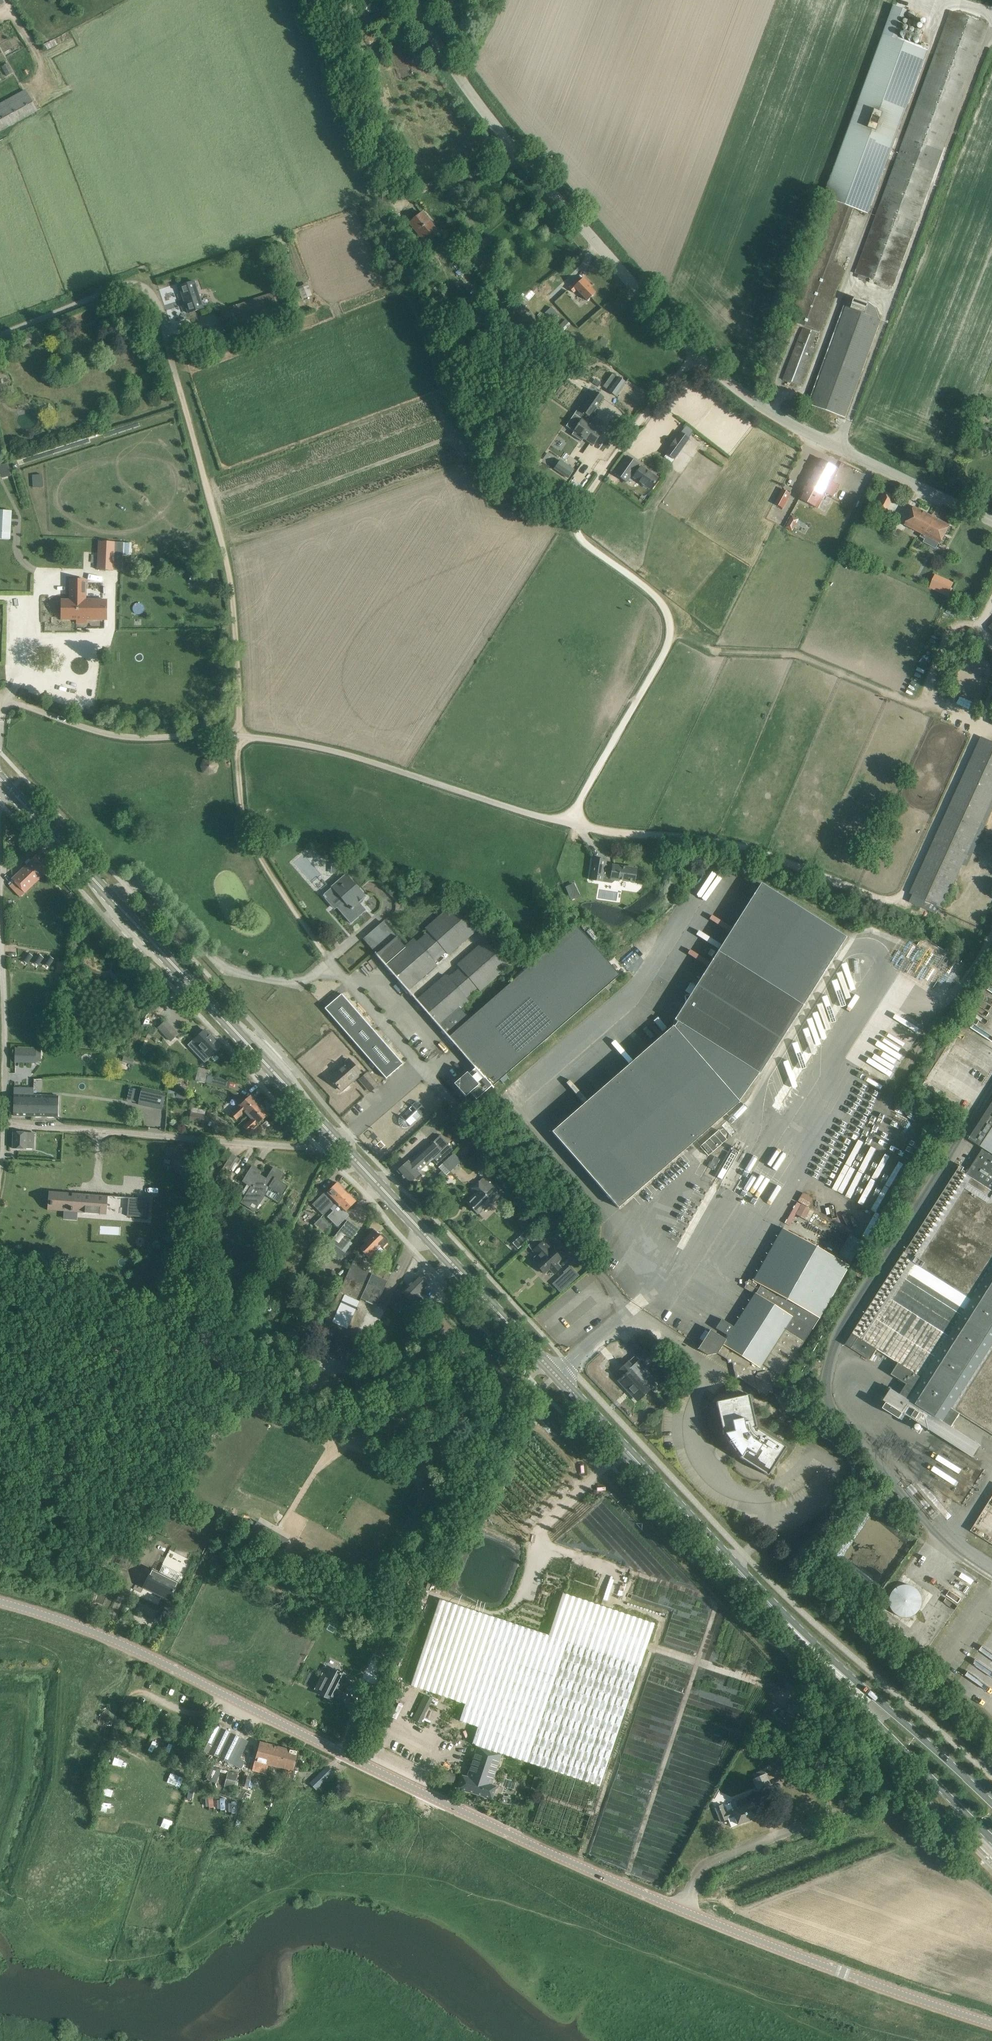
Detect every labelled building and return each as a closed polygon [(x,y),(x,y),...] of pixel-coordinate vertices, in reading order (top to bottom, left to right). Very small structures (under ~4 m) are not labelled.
[(359,2),(357,4),(365,9),(372,0),(361,0),(359,2)] [(813,255),(789,319),(820,331),(844,267),(834,263),(855,207),(869,212),(929,49),(920,46),(900,38),(909,11),(894,6),(825,196),(834,199),(813,255)] [(988,25),(951,11),(856,273),(893,287),(988,25)] [(54,39),(43,44),(47,51),(58,45),(54,39)] [(8,64),(2,67),(6,76),(13,73),(8,64)] [(0,104),(0,131),(37,111),(26,90),(0,104)] [(438,232),(422,213),(410,223),(425,242),(438,232)] [(421,251),(419,249),(414,252),(421,261),(427,256),(422,250),(421,251)] [(578,279),(573,284),(569,287),(573,292),(577,289),(588,300),(595,293),(590,288),(591,287),(592,288),(592,287),(583,278),(580,281),(578,279)] [(179,287),(188,313),(204,308),(194,281),(179,287)] [(470,292),(475,286),(471,282),(465,288),(470,292)] [(308,284),(306,284),(297,288),(302,299),(312,295),(308,284)] [(437,286),(431,292),(440,303),(447,298),(437,286)] [(470,293),(480,302),(486,296),(476,287),(470,293)] [(279,312),(272,294),(219,312),(226,330),(279,312)] [(850,296),(810,405),(846,418),(881,321),(876,309),(870,303),(850,296)] [(517,311),(524,318),(530,312),(524,305),(517,311)] [(551,308),(544,314),(552,321),(558,315),(551,308)] [(487,322),(477,310),(466,319),(476,331),(487,322)] [(545,316),(540,320),(548,329),(553,325),(545,316)] [(558,337),(570,325),(565,320),(553,332),(558,337)] [(804,327),(784,380),(801,386),(814,349),(811,348),(817,332),(804,327)] [(34,331),(20,336),(24,347),(38,342),(34,331)] [(597,347),(604,350),(608,340),(601,337),(597,347)] [(618,376),(608,390),(617,396),(627,382),(618,376)] [(580,411),(590,418),(603,399),(594,392),(580,411)] [(602,433),(582,419),(573,432),(574,432),(572,435),(581,441),(583,439),(593,445),(602,433)] [(682,434),(678,439),(677,438),(669,448),(665,454),(674,460),(685,444),(684,443),(688,438),(682,434)] [(556,462),(562,451),(556,448),(551,459),(556,462)] [(626,482),(633,472),(635,474),(633,477),(638,481),(650,489),(658,479),(646,470),(641,466),(639,468),(637,466),(639,465),(627,456),(615,474),(626,482)] [(807,484),(825,494),(826,492),(833,495),(838,485),(831,481),(839,469),(821,459),(807,484)] [(574,469),(560,460),(554,468),(568,477),(574,469)] [(1,464),(4,475),(12,473),(9,462),(1,464)] [(941,471),(934,468),(929,479),(936,482),(941,471)] [(32,474),(32,475),(33,486),(42,486),(41,474),(34,474),(32,474)] [(869,504),(885,511),(897,486),(880,478),(869,504)] [(817,507),(825,494),(807,484),(800,498),(817,507)] [(775,504),(784,508),(792,494),(783,489),(775,504)] [(950,525),(915,507),(905,525),(940,543),(950,525)] [(10,533),(11,511),(0,511),(0,533),(10,533)] [(799,519),(793,515),(786,527),(793,531),(799,519)] [(114,565),(115,552),(115,542),(98,541),(98,553),(97,570),(114,570),(114,565)] [(923,574),(918,584),(936,592),(940,581),(923,574)] [(61,619),(107,620),(107,599),(87,600),(87,580),(70,580),(70,600),(62,600),(61,619)] [(980,722),(991,727),(991,708),(988,706),(980,722)] [(943,907),(991,799),(991,742),(982,737),(911,893),(943,907)] [(203,761),(201,766),(203,772),(210,775),(216,773),(218,766),(216,760),(210,758),(203,761)] [(653,845),(653,846),(652,854),(659,855),(661,846),(653,845)] [(31,860),(12,879),(14,882),(9,886),(14,891),(20,897),(25,893),(51,868),(38,854),(31,860)] [(613,866),(613,867),(605,866),(606,860),(594,858),(589,879),(611,883),(615,880),(634,883),(636,869),(620,867),(613,866)] [(327,862),(326,875),(338,875),(339,862),(327,862)] [(331,887),(330,888),(322,895),(334,908),(336,906),(351,923),(366,910),(359,902),(364,897),(345,875),(331,887)] [(674,1026),(552,1133),(618,1208),(739,1102),(738,1101),(758,1074),(759,1074),(845,938),(761,884),(690,995),(684,997),(686,1002),(674,1020),(677,1022),(674,1027),(674,1026)] [(15,901),(11,901),(11,900),(6,900),(6,908),(12,908),(15,907),(15,901)] [(376,955),(407,990),(435,965),(432,962),(445,951),(447,954),(475,930),(453,905),(425,929),(428,933),(416,943),(413,939),(406,946),(397,936),(376,955)] [(445,976),(416,1001),(475,1068),(468,1074),(467,1072),(457,1081),(457,1087),(465,1097),(470,1093),(476,1100),(618,974),(577,926),(470,1019),(460,1008),(467,1002),(464,999),(477,988),(479,991),(507,966),(485,941),(457,966),(460,969),(448,979),(445,976)] [(58,972),(60,972),(66,973),(67,962),(61,961),(59,961),(58,972)] [(361,1049),(386,1078),(402,1064),(377,1035),(376,1035),(366,1024),(367,1023),(341,995),(326,1008),(351,1038),(354,1035),(364,1046),(361,1049)] [(171,1041),(177,1035),(178,1034),(166,1021),(158,1028),(171,1041)] [(204,1030),(194,1039),(194,1040),(203,1050),(197,1056),(203,1062),(220,1047),(204,1030)] [(15,1062),(36,1063),(37,1049),(15,1048),(15,1062)] [(329,1077),(341,1090),(361,1073),(350,1059),(329,1077)] [(195,1080),(211,1084),(212,1077),(209,1076),(209,1075),(203,1073),(197,1072),(195,1080)] [(367,1073),(360,1079),(370,1091),(377,1085),(367,1073)] [(138,1105),(162,1110),(166,1094),(141,1089),(138,1105)] [(187,1094),(178,1091),(176,1098),(185,1100),(187,1094)] [(14,1095),(14,1115),(58,1117),(58,1096),(36,1095),(14,1095)] [(251,1095),(231,1114),(236,1119),(245,1112),(248,1115),(260,1104),(251,1095)] [(412,1105),(411,1105),(412,1106),(401,1116),(400,1115),(400,1116),(399,1119),(398,1121),(399,1124),(400,1126),(402,1127),(405,1128),(407,1127),(410,1126),(410,1127),(412,1125),(412,1124),(423,1114),(425,1112),(425,1109),(422,1106),(422,1105),(421,1105),(418,1102),(415,1102),(412,1105)] [(257,1125),(269,1114),(260,1104),(248,1115),(252,1119),(239,1130),(244,1136),(248,1132),(248,1133),(257,1125)] [(970,1139),(983,1148),(967,1174),(962,1172),(965,1168),(961,1165),(905,1252),(846,1344),(871,1360),(878,1349),(900,1363),(893,1374),(908,1384),(901,1394),(892,1388),(885,1400),(888,1402),(884,1408),(901,1418),(905,1413),(973,1457),(980,1447),(981,1445),(952,1427),(961,1413),(991,1433),(991,1104),(970,1139)] [(191,1112),(189,1120),(203,1123),(205,1115),(191,1112)] [(727,1139),(718,1130),(700,1147),(708,1156),(727,1139)] [(13,1132),(13,1148),(27,1149),(27,1144),(34,1144),(34,1133),(13,1132)] [(409,1160),(397,1171),(409,1184),(416,1177),(418,1179),(422,1176),(420,1174),(422,1172),(420,1171),(432,1160),(436,1164),(445,1156),(453,1150),(440,1135),(411,1161),(409,1160)] [(114,1172),(128,1161),(121,1153),(108,1165),(114,1172)] [(461,1161),(453,1153),(442,1164),(450,1172),(461,1161)] [(72,1166),(86,1162),(83,1154),(69,1158),(72,1166)] [(232,1154),(221,1171),(226,1174),(237,1157),(232,1154)] [(720,1158),(715,1156),(709,1167),(714,1170),(720,1158)] [(246,1196),(241,1204),(248,1208),(253,1199),(260,1204),(266,1194),(269,1189),(281,1196),(282,1197),(289,1186),(279,1180),(282,1173),(273,1168),(266,1181),(257,1175),(259,1171),(252,1167),(243,1181),(247,1184),(251,1187),(246,1196)] [(500,1195),(483,1178),(473,1188),(476,1192),(473,1196),(474,1197),(468,1204),(477,1213),(491,1199),(493,1202),(500,1195)] [(330,1209),(347,1192),(337,1183),(326,1194),(328,1195),(319,1203),(325,1209),(333,1201),(335,1203),(330,1209)] [(54,1192),(53,1210),(60,1211),(60,1210),(74,1211),(74,1212),(89,1213),(89,1208),(92,1208),(92,1213),(108,1214),(109,1196),(95,1194),(95,1196),(79,1195),(79,1193),(54,1192)] [(333,1212),(330,1214),(328,1217),(337,1226),(350,1214),(346,1211),(356,1201),(347,1192),(330,1209),(333,1212)] [(126,1206),(126,1196),(110,1196),(110,1203),(113,1203),(113,1207),(120,1207),(120,1206),(126,1206)] [(789,1224),(794,1213),(808,1219),(813,1209),(806,1206),(809,1201),(797,1196),(785,1222),(789,1224)] [(148,1200),(150,1200),(150,1199),(130,1197),(129,1208),(131,1208),(130,1216),(149,1218),(149,1217),(147,1216),(148,1200)] [(326,1235),(331,1225),(321,1217),(315,1223),(326,1235)] [(325,1249),(336,1258),(359,1229),(347,1220),(325,1249)] [(3,1223),(2,1235),(17,1236),(18,1224),(3,1223)] [(320,1237),(323,1235),(315,1227),(313,1230),(320,1237)] [(528,1229),(513,1243),(518,1249),(533,1235),(528,1229)] [(727,1340),(710,1329),(703,1340),(700,1346),(698,1349),(708,1355),(718,1353),(727,1359),(728,1363),(731,1362),(732,1366),(734,1373),(736,1378),(739,1377),(758,1389),(759,1392),(759,1393),(763,1391),(767,1394),(770,1390),(772,1389),(773,1387),(780,1374),(783,1376),(821,1315),(849,1265),(783,1229),(753,1280),(750,1279),(744,1289),(754,1294),(734,1327),(722,1319),(716,1328),(729,1336),(727,1340)] [(366,1243),(360,1249),(364,1254),(367,1252),(370,1255),(380,1246),(382,1247),(387,1242),(388,1241),(387,1239),(382,1235),(381,1236),(374,1230),(364,1241),(366,1243)] [(538,1236),(527,1245),(532,1250),(537,1255),(534,1257),(534,1261),(536,1263),(536,1264),(535,1264),(537,1265),(536,1266),(539,1270),(540,1269),(544,1273),(549,1268),(554,1274),(561,1268),(557,1263),(556,1262),(560,1258),(551,1248),(551,1249),(543,1240),(538,1236)] [(883,1237),(873,1254),(877,1257),(888,1240),(883,1237)] [(340,1292),(325,1325),(314,1349),(335,1358),(341,1344),(354,1350),(357,1342),(345,1336),(347,1330),(361,1300),(376,1306),(387,1282),(382,1279),(385,1272),(355,1258),(351,1267),(352,1268),(341,1292),(340,1292)] [(563,1282),(557,1287),(561,1291),(578,1275),(570,1266),(564,1272),(565,1273),(559,1278),(563,1282)] [(402,1292),(398,1290),(394,1297),(405,1308),(411,1302),(415,1306),(422,1299),(418,1294),(427,1285),(418,1276),(402,1292)] [(635,1335),(625,1344),(635,1355),(640,1361),(650,1352),(644,1346),(635,1335)] [(621,1378),(618,1380),(628,1391),(630,1389),(639,1399),(651,1389),(632,1368),(627,1362),(618,1371),(622,1376),(621,1377),(621,1378)] [(814,1375),(820,1365),(815,1362),(809,1371),(814,1375)] [(716,1402),(723,1435),(725,1434),(740,1456),(739,1458),(768,1476),(786,1447),(757,1429),(757,1430),(755,1428),(756,1427),(749,1394),(716,1402)] [(161,1595),(169,1599),(178,1583),(152,1570),(143,1586),(144,1587),(145,1584),(162,1593),(161,1595)] [(887,1595),(889,1611),(897,1610),(898,1616),(918,1613),(913,1583),(895,1586),(896,1593),(887,1595)] [(548,1636),(440,1599),(411,1685),(465,1703),(460,1720),(478,1727),(472,1744),(477,1745),(467,1777),(462,1776),(458,1788),(491,1798),(495,1786),(490,1784),(500,1754),(497,1753),(497,1752),(599,1786),(639,1667),(655,1623),(563,1593),(548,1636)] [(315,1695),(327,1700),(329,1697),(334,1699),(343,1677),(332,1673),(329,1679),(323,1677),(315,1695)] [(969,1674),(966,1678),(986,1694),(989,1690),(969,1674)] [(413,1719),(419,1723),(432,1698),(425,1695),(413,1719)] [(248,1741),(211,1723),(199,1748),(200,1748),(210,1753),(228,1762),(241,1769),(245,1761),(240,1759),(248,1741)] [(279,1747),(260,1742),(253,1770),(266,1773),(268,1764),(275,1765),(279,1747)] [(299,1752),(279,1747),(275,1765),(285,1768),(283,1778),(295,1781),(298,1771),(294,1770),(299,1752)] [(120,1767),(122,1761),(113,1758),(111,1764),(120,1767)] [(217,1767),(222,1769),(226,1761),(220,1759),(217,1767)] [(534,1778),(542,1780),(544,1772),(536,1770),(534,1778)] [(106,1780),(118,1781),(119,1772),(107,1771),(106,1780)] [(228,1771),(224,1786),(235,1789),(238,1774),(228,1771)] [(441,1781),(455,1783),(455,1774),(441,1773),(441,1781)] [(771,1787),(765,1773),(753,1778),(759,1791),(771,1787)] [(172,1783),(180,1786),(183,1776),(175,1774),(172,1783)] [(310,1783),(316,1790),(325,1780),(319,1774),(310,1783)] [(241,1786),(247,1787),(250,1777),(243,1775),(241,1786)] [(173,1790),(171,1799),(180,1802),(183,1793),(173,1790)] [(751,1792),(732,1799),(736,1810),(729,1812),(727,1807),(723,1808),(722,1804),(715,1807),(721,1822),(728,1819),(731,1827),(758,1816),(753,1804),(756,1803),(751,1792)] [(168,1803),(166,1812),(175,1814),(177,1805),(168,1803)] [(173,1827),(174,1820),(165,1819),(164,1826),(173,1827)]
